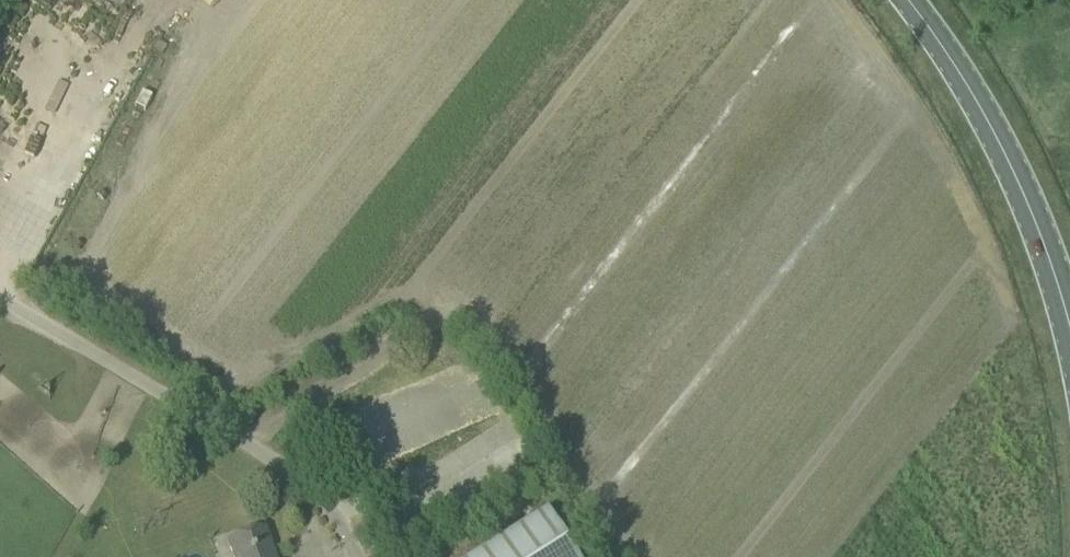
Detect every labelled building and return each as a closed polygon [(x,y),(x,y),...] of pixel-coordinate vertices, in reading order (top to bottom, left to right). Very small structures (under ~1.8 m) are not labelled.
[(549,514),(480,556),(576,556),(549,514)] [(228,543),(233,556),(276,556),(266,529),(264,530),(262,527),(246,533),(247,536),(228,543)]
